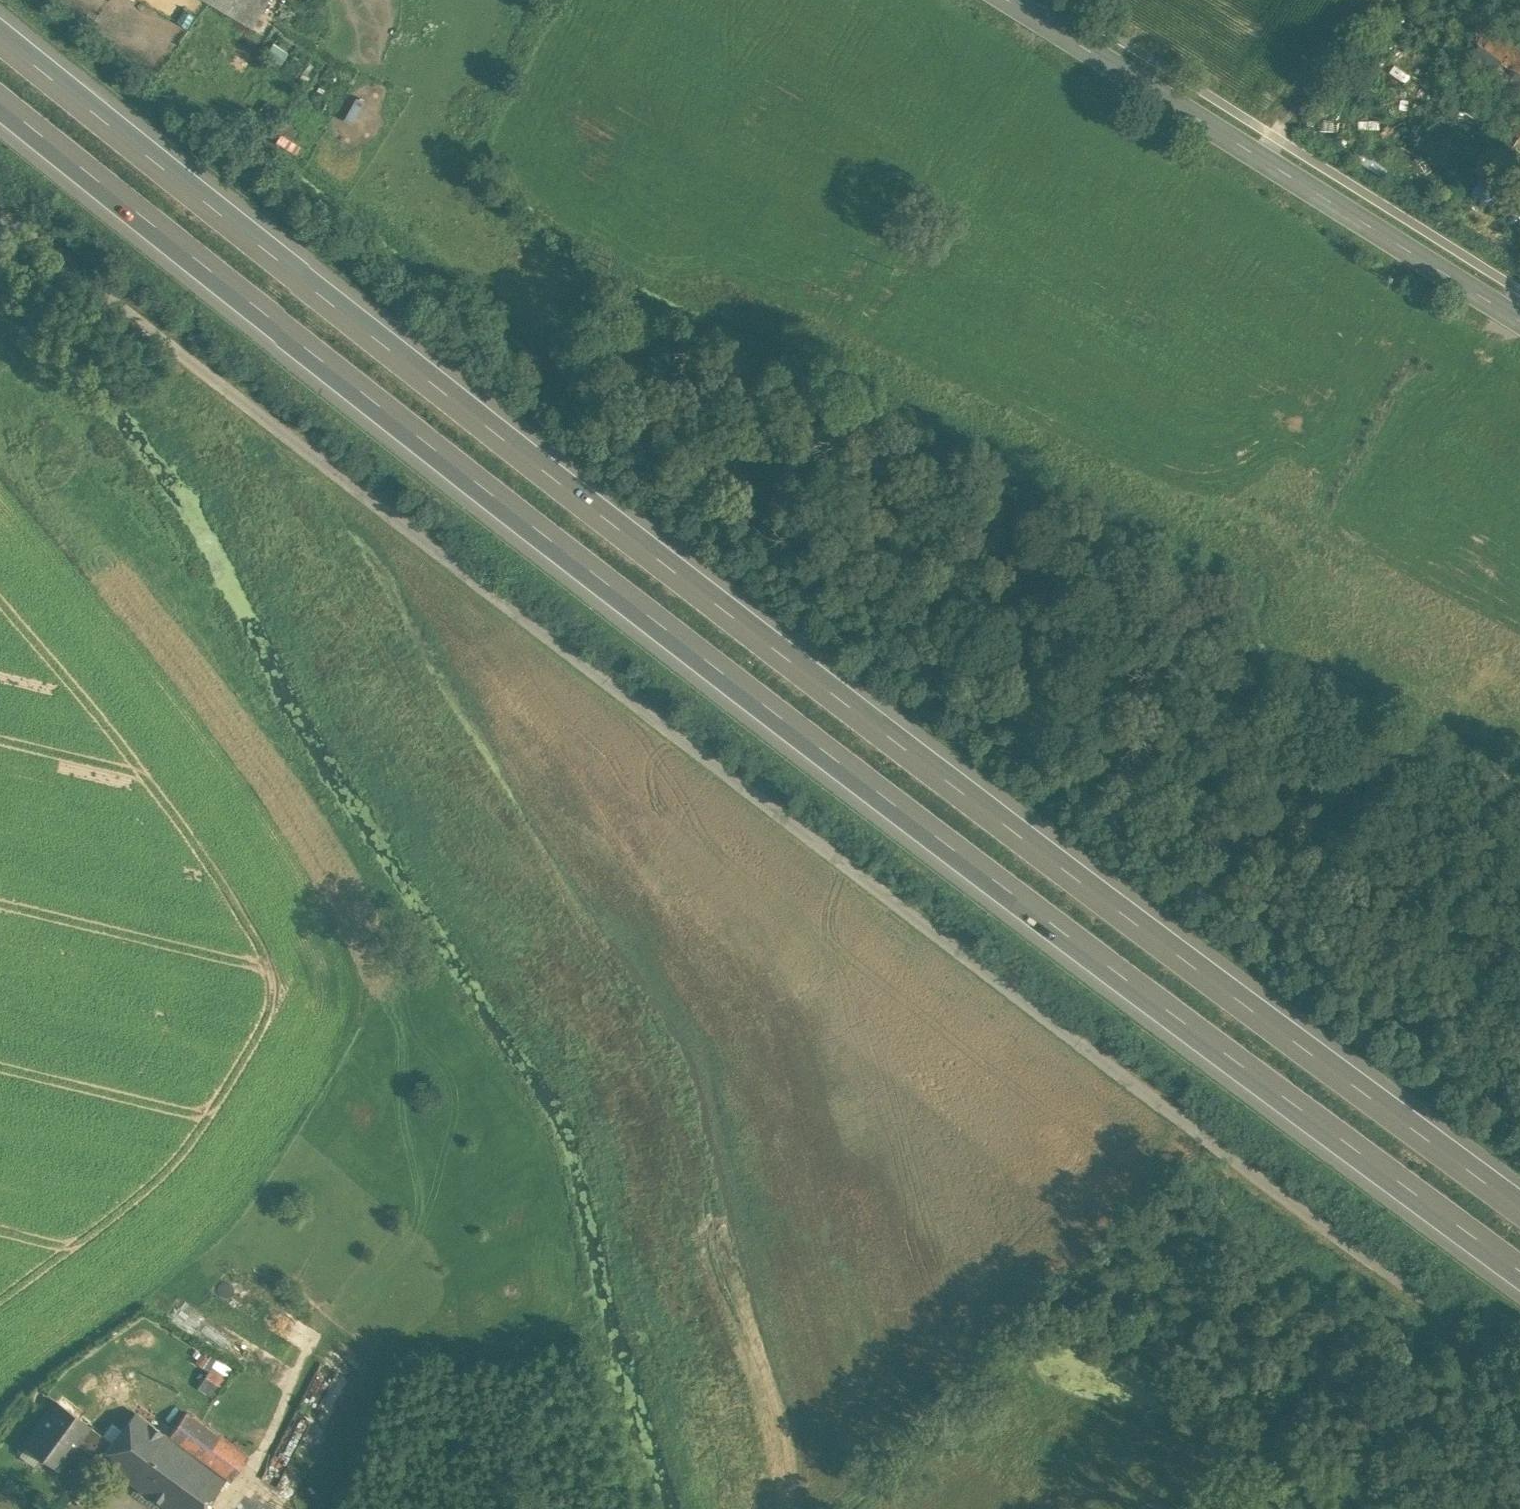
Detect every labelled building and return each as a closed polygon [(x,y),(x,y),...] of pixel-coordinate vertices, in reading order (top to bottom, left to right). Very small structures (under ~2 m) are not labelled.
[(253,28),(269,0),(205,0),(253,28)] [(1481,23),(1459,57),(1519,96),(1519,49),(1481,23)] [(1444,78),(1436,72),(1429,83),(1437,89),(1444,78)] [(1512,146),(1519,151),(1519,134),(1512,146)] [(195,1381),(209,1392),(223,1374),(209,1363),(195,1381)] [(57,1401),(26,1443),(59,1467),(77,1442),(89,1425),(57,1401)] [(135,1412),(121,1431),(116,1426),(111,1433),(116,1437),(113,1442),(100,1459),(129,1480),(142,1461),(147,1465),(168,1437),(135,1412)] [(113,1442),(89,1425),(77,1442),(100,1459),(113,1442)] [(245,1451),(220,1434),(200,1460),(225,1478),(229,1482),(251,1451),(247,1448),(245,1451)] [(168,1437),(147,1465),(142,1461),(129,1480),(169,1508),(202,1508),(225,1478),(200,1460),(168,1437)] [(72,1497),(63,1508),(87,1508),(72,1497)]
